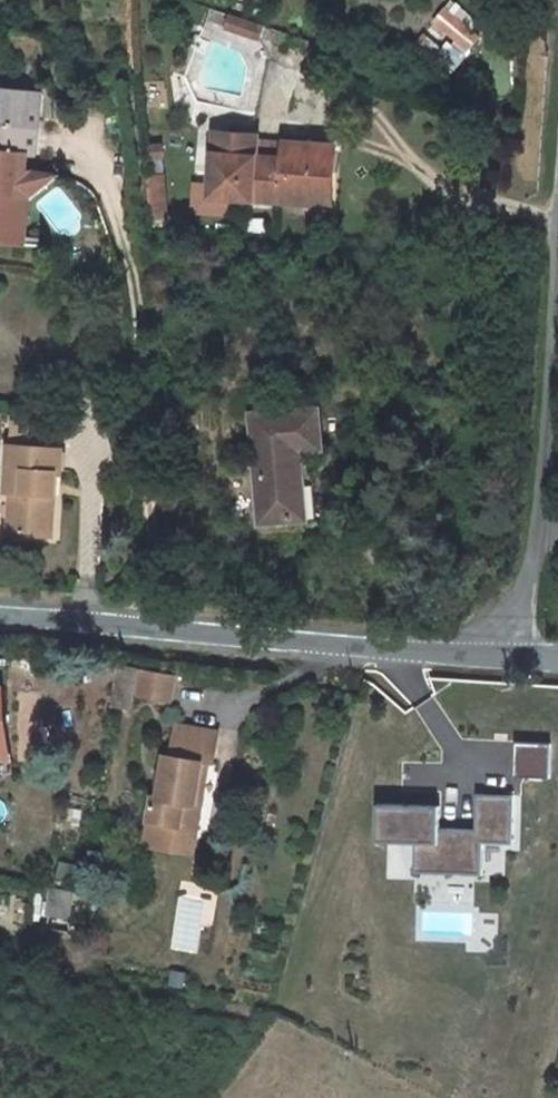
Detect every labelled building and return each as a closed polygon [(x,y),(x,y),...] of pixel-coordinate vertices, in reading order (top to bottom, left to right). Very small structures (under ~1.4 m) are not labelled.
[(461,24),(466,19),(448,3),(443,9),(461,24)] [(461,24),(443,9),(432,22),(459,45),(467,51),(478,39),(461,24)] [(253,23),(227,15),(223,29),(248,37),(253,23)] [(414,43),(441,67),(459,45),(432,22),(414,43)] [(263,27),(253,23),(248,37),(259,40),(263,27)] [(37,155),(40,128),(0,123),(0,243),(36,247),(36,238),(27,238),(20,237),(27,171),(29,154),(37,155)] [(329,206),(333,147),(257,142),(257,137),(240,135),(233,135),(215,133),(210,197),(281,202),(329,206)] [(162,158),(161,146),(149,147),(150,159),(162,158)] [(329,206),(336,207),(340,147),(333,147),(329,206)] [(36,172),(37,155),(29,154),(27,171),(36,172)] [(32,195),(57,174),(36,172),(27,171),(20,237),(27,238),(32,195)] [(147,177),(149,221),(166,220),(163,175),(147,177)] [(335,217),(336,207),(329,206),(281,202),(280,214),(335,217)] [(320,409),(253,415),(262,523),(305,520),(307,520),(301,451),(312,450),(323,449),(320,409)] [(12,493),(10,534),(52,537),(56,474),(62,475),(63,451),(61,451),(63,428),(14,425),(12,447),(9,447),(6,493),(12,493)] [(307,520),(305,520),(306,526),(309,525),(314,523),(317,520),(318,515),(312,450),(301,451),(307,520)] [(117,667),(112,709),(134,711),(140,669),(117,667)] [(142,672),(138,696),(170,701),(174,678),(142,672)] [(176,728),(172,756),(166,755),(159,799),(154,798),(149,823),(197,831),(201,805),(190,804),(197,762),(208,764),(213,764),(218,735),(176,728)] [(551,777),(549,742),(515,744),(516,778),(551,777)] [(190,804),(201,805),(208,764),(197,762),(190,804)] [(387,874),(482,876),(482,841),(512,841),(513,796),(480,795),(479,828),(440,828),(441,805),(377,804),(377,844),(387,844),(387,874)]
